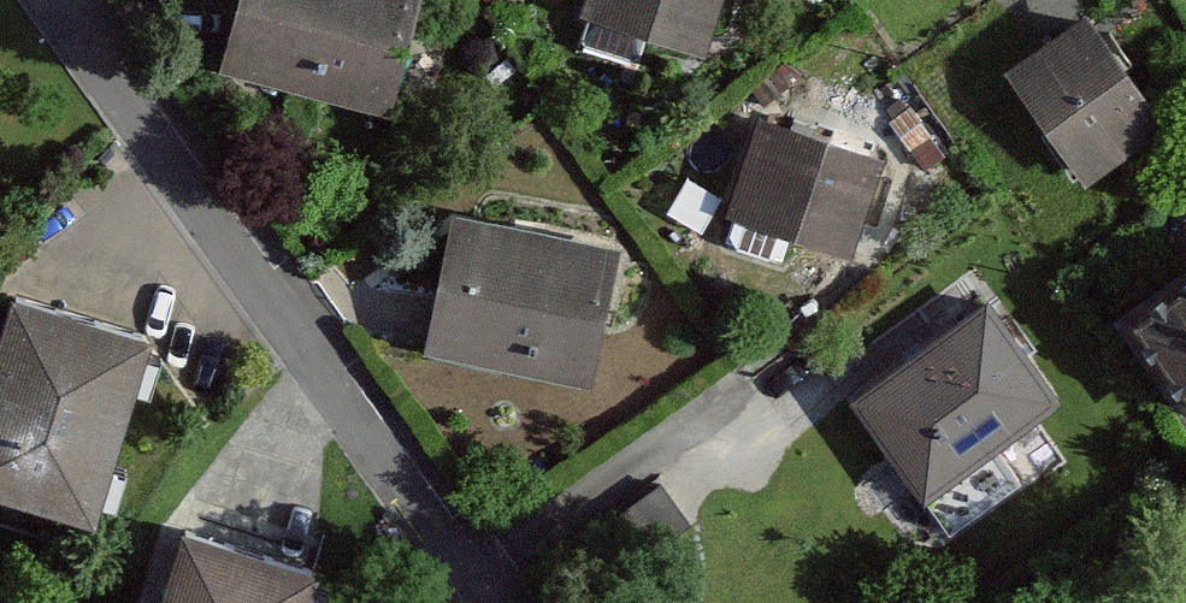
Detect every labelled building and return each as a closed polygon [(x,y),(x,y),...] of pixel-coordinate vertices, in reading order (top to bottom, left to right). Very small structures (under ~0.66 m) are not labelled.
[(227,53),(330,78),(326,94),(388,109),(415,0),(241,0),(227,53)] [(579,40),(640,59),(649,32),(703,48),(718,0),(592,0),(579,40)] [(1085,16),(1010,67),(1086,175),(1160,124),(1085,16)] [(720,238),(783,257),(791,231),(848,248),(877,155),(757,119),(720,238)] [(614,246),(452,214),(425,349),(587,381),(614,246)] [(1116,311),(1185,409),(1185,262),(1116,311)] [(11,294),(0,328),(0,484),(0,522),(70,544),(80,510),(92,513),(146,335),(11,294)] [(853,395),(946,521),(1013,472),(992,443),(1057,396),(986,298),(853,395)] [(183,525),(158,602),(303,602),(314,566),(183,525)]
